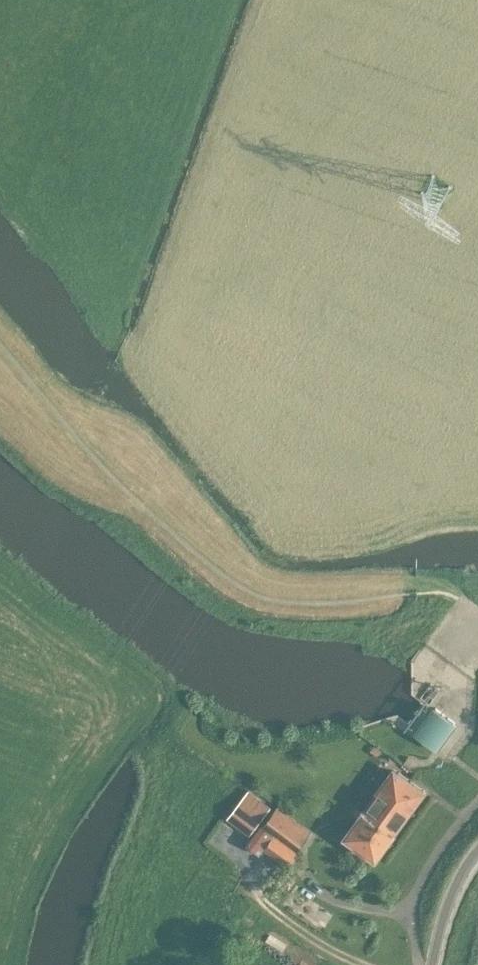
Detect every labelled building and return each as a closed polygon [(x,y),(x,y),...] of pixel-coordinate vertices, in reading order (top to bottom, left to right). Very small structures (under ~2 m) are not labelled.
[(433,708),(415,732),(435,747),(455,720),(435,705),(433,708)] [(344,834),(375,856),(423,790),(393,768),(344,834)] [(249,833),(266,810),(243,793),(226,815),(249,833)] [(262,823),(296,848),(311,829),(277,804),(262,823)] [(297,851),(273,834),(264,847),(287,864),(297,851)]
